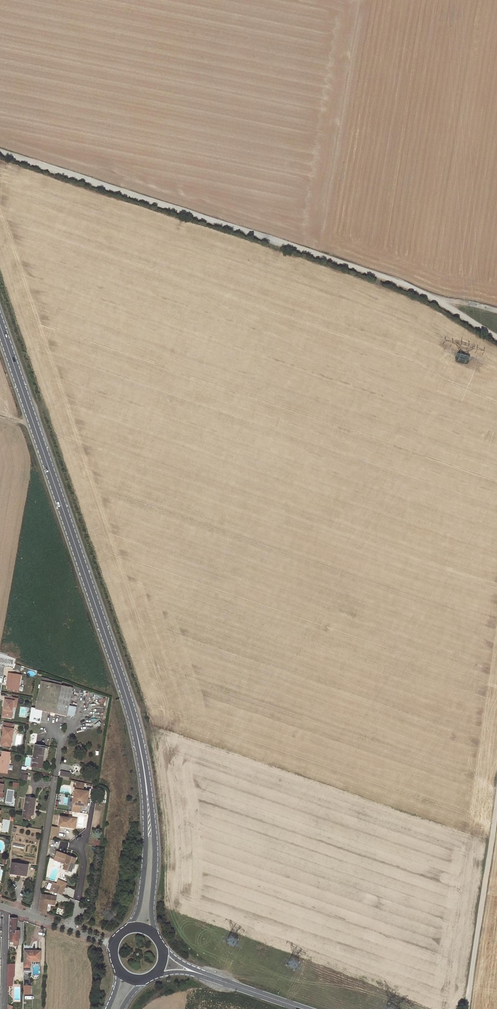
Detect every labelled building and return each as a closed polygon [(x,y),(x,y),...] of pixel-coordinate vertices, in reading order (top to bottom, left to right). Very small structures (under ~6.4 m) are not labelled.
[(22,675),(10,673),(9,677),(10,677),(8,686),(8,689),(19,691),(22,675)] [(48,683),(48,680),(49,678),(42,677),(35,709),(42,710),(51,712),(50,714),(50,716),(54,717),(55,716),(56,713),(67,716),(69,706),(73,688),(62,686),(48,683)] [(18,698),(6,696),(4,705),(6,706),(5,707),(4,707),(3,717),(10,718),(12,707),(14,707),(17,707),(18,698)] [(69,706),(67,716),(75,718),(77,708),(69,706)] [(35,709),(32,708),(30,720),(40,722),(42,710),(35,709)] [(5,722),(3,737),(4,737),(3,745),(11,747),(15,724),(5,722)] [(45,746),(35,745),(32,762),(41,763),(42,756),(43,756),(45,746)] [(3,751),(2,757),(0,756),(0,772),(8,773),(10,752),(3,751)] [(60,772),(59,778),(68,780),(69,773),(60,772)] [(84,784),(77,783),(76,789),(75,789),(74,797),(88,799),(89,791),(83,790),(84,784)] [(36,799),(26,797),(23,813),(30,814),(31,814),(33,808),(34,808),(36,799)] [(86,806),(88,799),(74,797),(73,804),(72,810),(80,811),(81,805),(86,806)] [(76,820),(60,817),(59,826),(75,829),(76,820)] [(59,829),(51,827),(50,836),(58,837),(59,829)] [(76,860),(57,853),(54,860),(65,864),(63,870),(71,872),(76,860)] [(28,865),(12,863),(10,873),(17,874),(26,876),(28,865)] [(65,888),(54,883),(50,891),(54,892),(61,895),(65,888)] [(38,911),(46,914),(47,905),(55,906),(56,898),(41,895),(38,911)] [(9,940),(14,941),(18,941),(19,941),(20,931),(16,931),(17,918),(10,918),(9,940)] [(40,951),(24,951),(25,967),(30,967),(30,961),(40,961),(40,951)]
